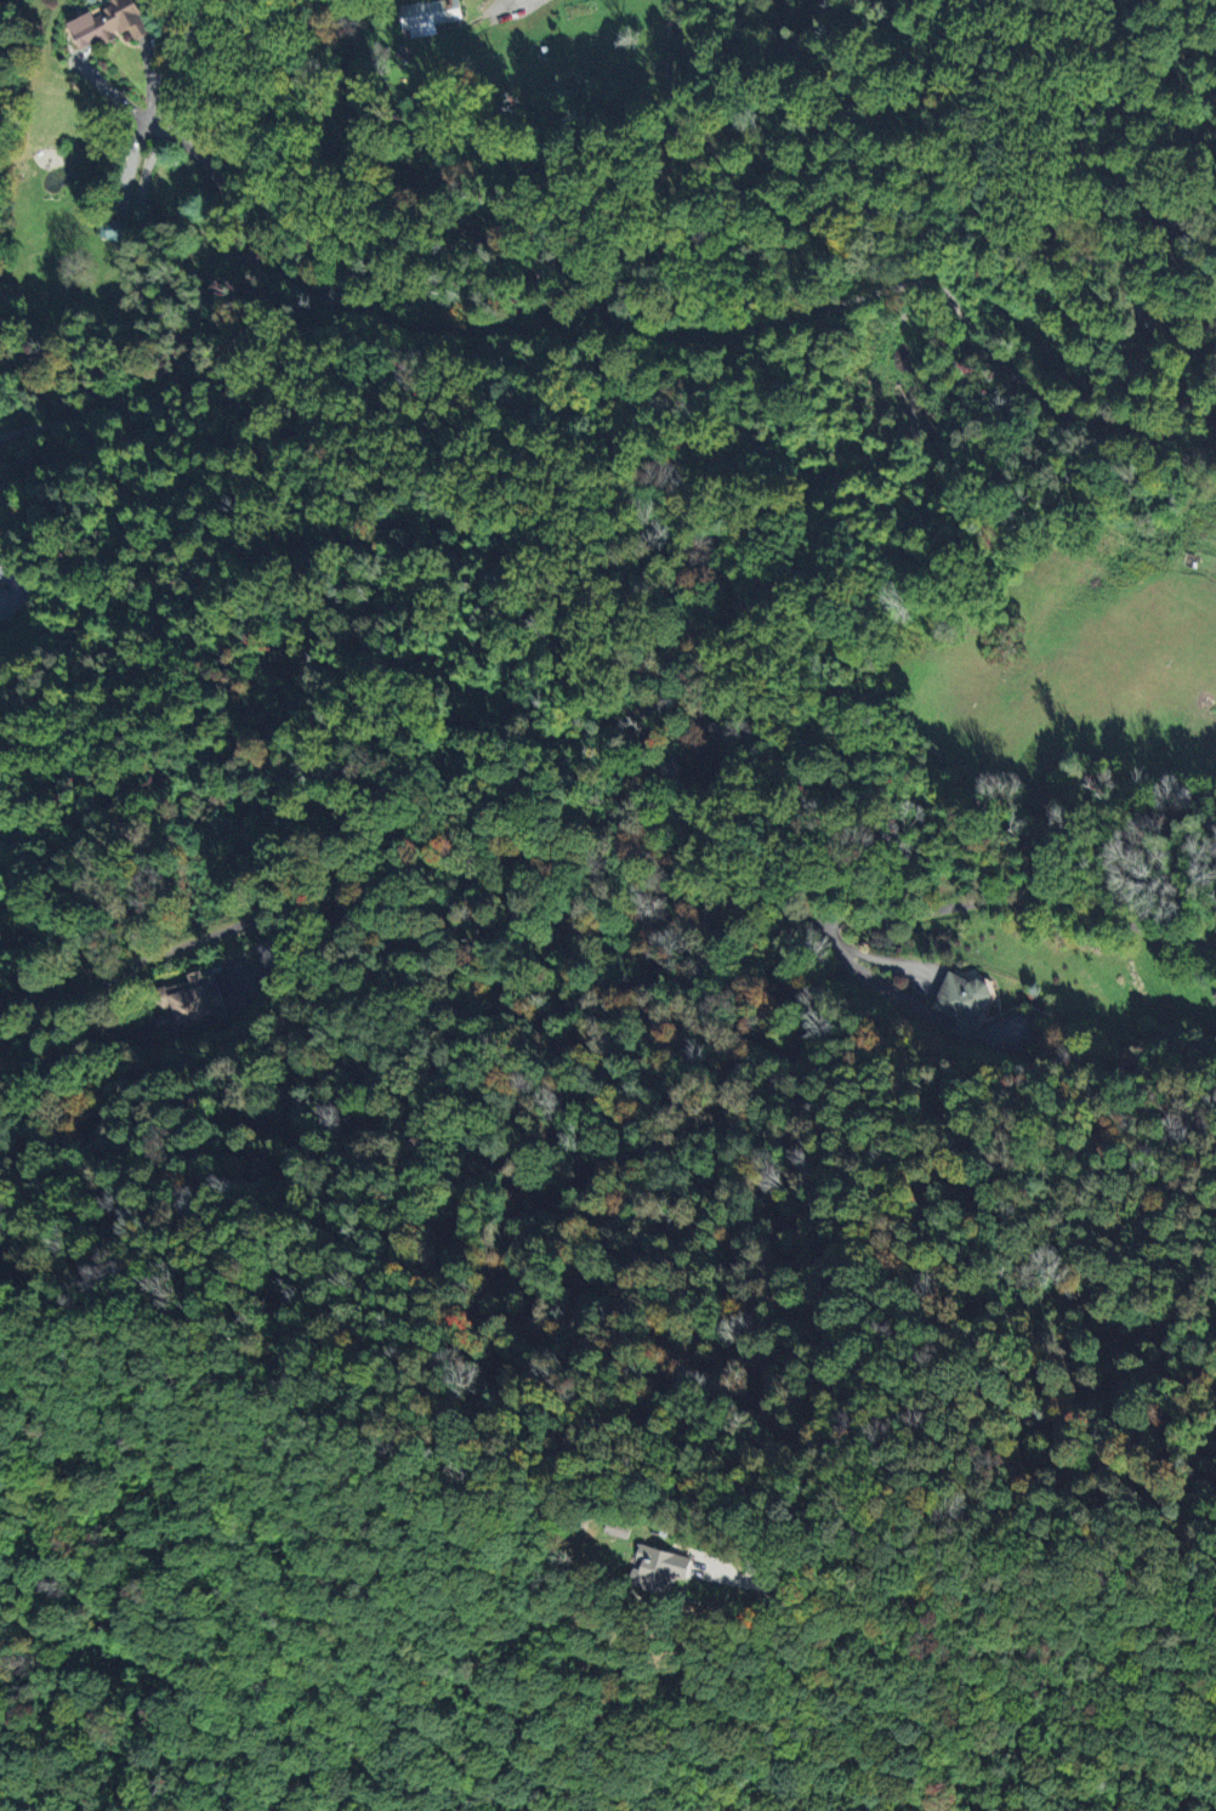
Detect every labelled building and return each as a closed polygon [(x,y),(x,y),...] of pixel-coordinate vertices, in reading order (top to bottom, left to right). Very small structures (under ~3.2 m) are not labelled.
[(137,0),(112,0),(115,7),(94,16),(93,12),(71,22),(83,49),(106,39),(130,29),(135,41),(152,33),(137,0)] [(436,34),(435,24),(463,19),(460,0),(437,0),(401,6),(407,39),(436,34)] [(103,239),(128,240),(129,221),(104,221),(103,239)] [(997,989),(955,966),(932,1008),(950,1018),(944,1030),(967,1042),(997,989)] [(229,1019),(218,974),(205,977),(204,970),(189,974),(191,981),(171,986),(174,995),(164,997),(173,1032),(229,1019)] [(706,1558),(655,1545),(649,1566),(648,1565),(643,1586),(685,1596),(690,1577),(701,1580),(706,1558)]
